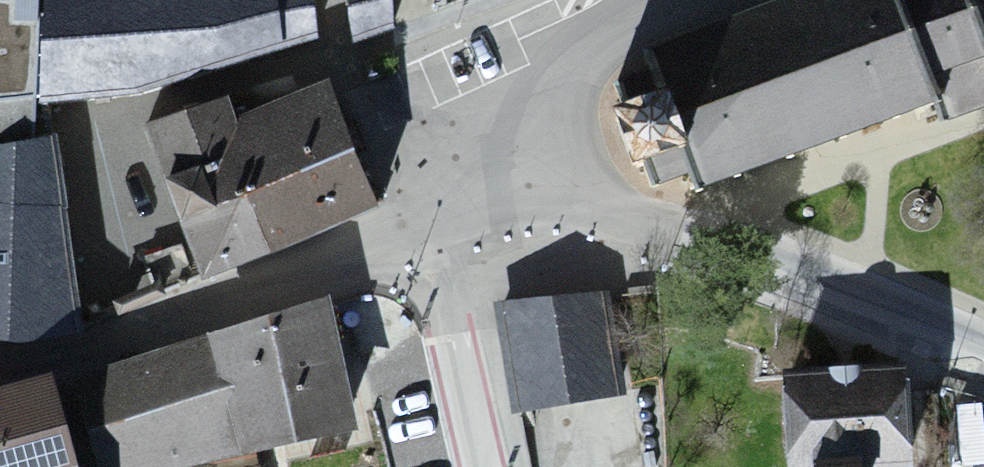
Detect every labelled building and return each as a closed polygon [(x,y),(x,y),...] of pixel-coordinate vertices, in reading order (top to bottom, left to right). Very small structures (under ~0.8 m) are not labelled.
[(0,2),(0,354),(16,356),(85,338),(58,148),(41,143),(44,112),(139,106),(323,49),(337,49),(349,50),(399,39),(391,0),(341,0),(343,11),(329,12),(316,14),(312,0),(46,0),(44,6),(0,2)] [(652,75),(704,218),(983,117),(983,64),(961,0),(861,0),(652,75)] [(229,106),(148,137),(204,282),(377,216),(329,91),(237,127),(229,106)] [(327,308),(214,347),(244,461),(360,437),(327,308)] [(613,308),(508,321),(520,415),(625,402),(613,308)] [(73,388),(98,466),(179,466),(221,456),(198,351),(73,388)] [(784,379),(791,466),(912,466),(904,371),(784,379)] [(52,387),(0,401),(0,466),(74,466),(52,387)]
